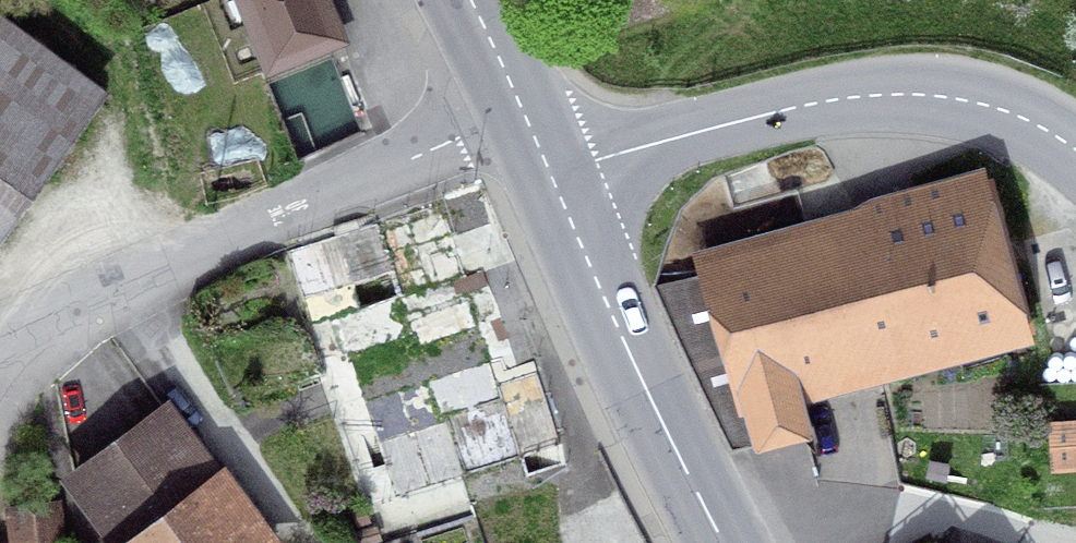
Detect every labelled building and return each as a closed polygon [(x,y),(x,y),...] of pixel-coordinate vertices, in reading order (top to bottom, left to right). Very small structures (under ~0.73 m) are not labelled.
[(341,39),(325,0),(241,0),(269,68),(341,39)] [(602,25),(666,2),(665,0),(592,0),(602,25)] [(75,121),(0,66),(0,224),(75,121)] [(672,283),(680,341),(733,454),(804,435),(788,378),(1007,319),(974,199),(672,283)] [(488,321),(422,329),(430,403),(497,396),(488,321)] [(1044,509),(1075,507),(1075,382),(1038,384),(1044,509)] [(122,542),(262,542),(166,413),(75,480),(122,542)] [(18,542),(56,542),(49,486),(11,490),(18,542)]
